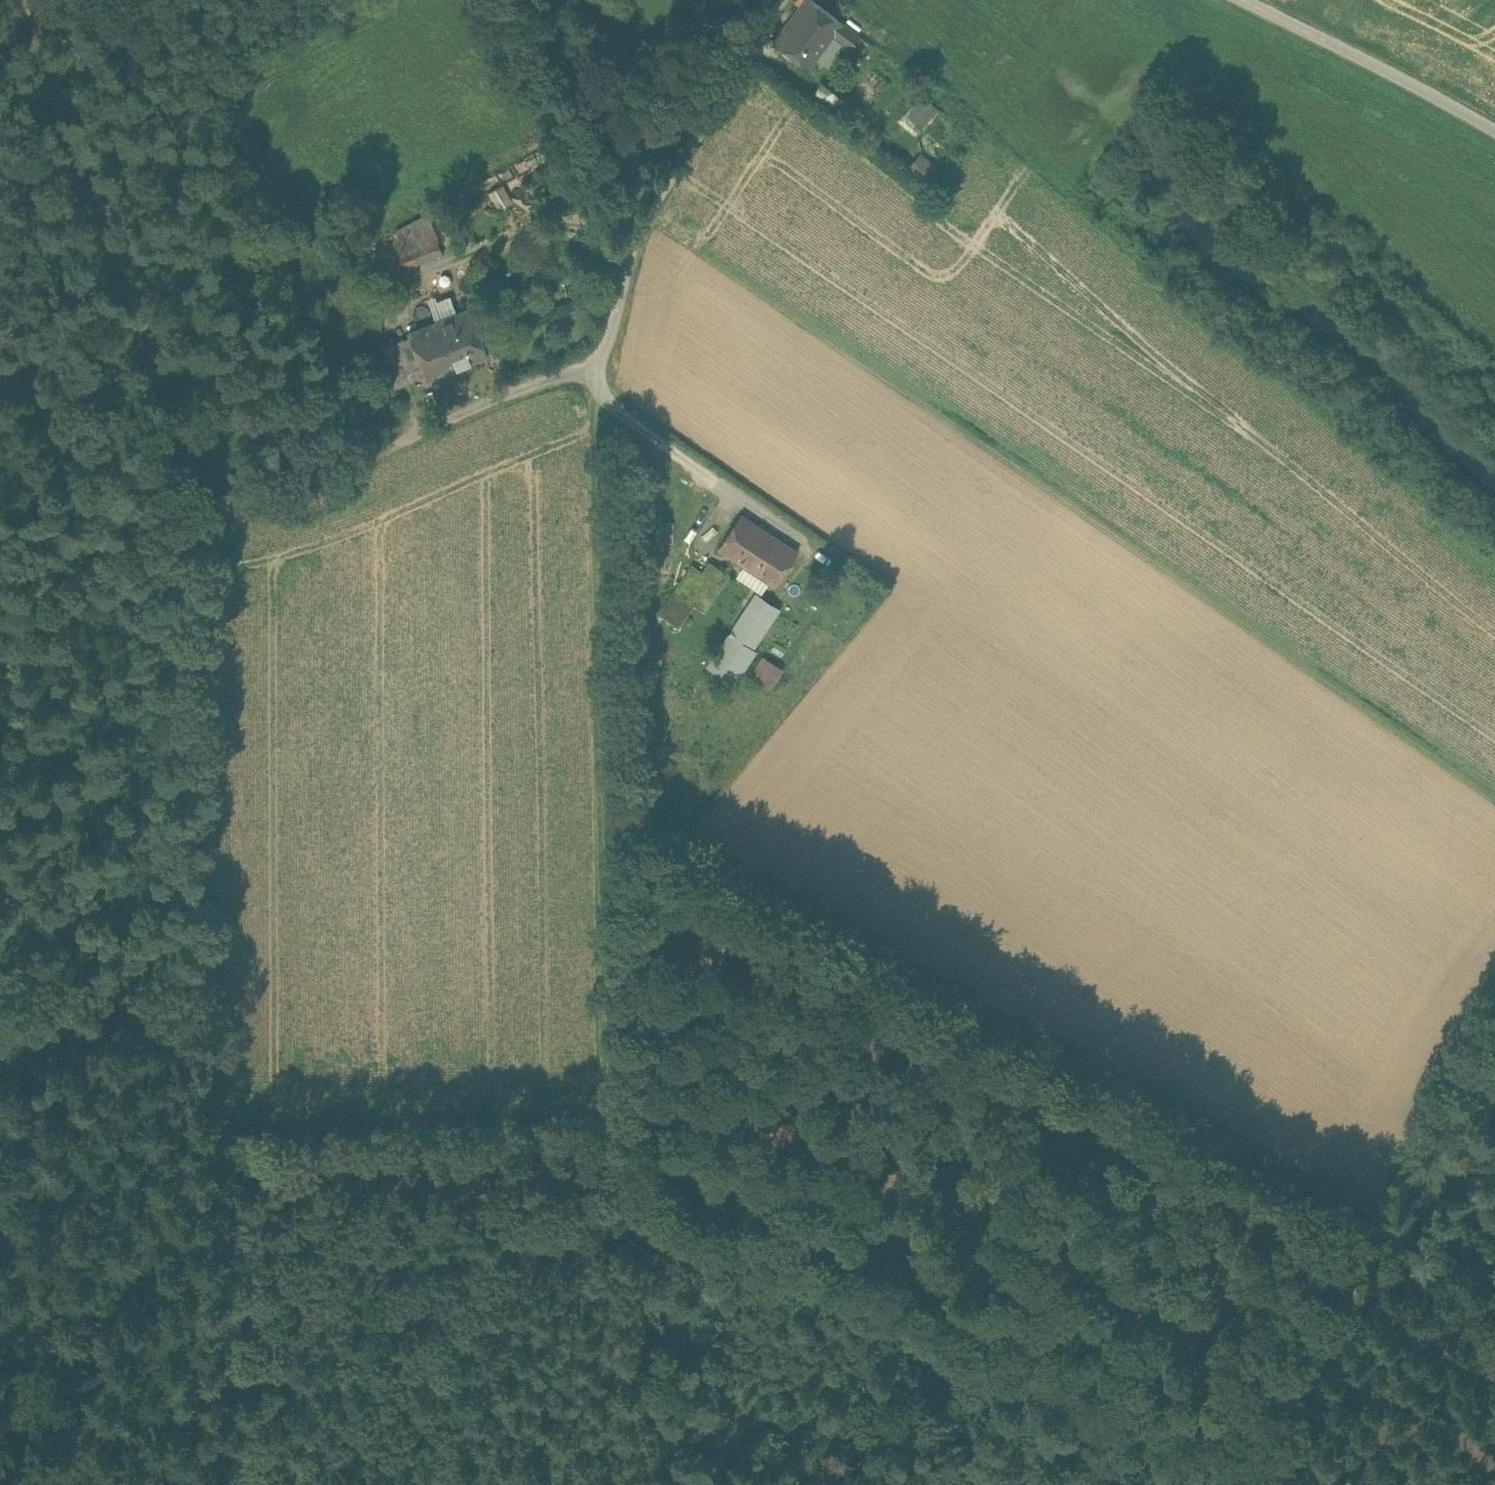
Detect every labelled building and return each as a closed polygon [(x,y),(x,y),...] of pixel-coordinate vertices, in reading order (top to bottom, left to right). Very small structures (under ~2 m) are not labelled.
[(774,40),(810,67),(817,57),(833,34),(842,22),(814,0),(803,0),(774,40)] [(842,22),(833,34),(845,43),(849,46),(858,34),(842,22)] [(833,34),(817,57),(828,66),(845,43),(833,34)] [(862,112),(822,83),(811,97),(852,128),(862,112)] [(939,108),(921,94),(905,113),(923,128),(939,108)] [(923,128),(905,113),(897,122),(916,137),(923,128)] [(923,154),(909,170),(925,185),(940,168),(923,154)] [(426,212),(397,229),(403,245),(434,233),(426,212)] [(377,278),(393,272),(385,252),(403,245),(397,229),(370,243),(377,278)] [(434,233),(403,245),(411,265),(442,252),(434,233)] [(403,245),(385,252),(393,272),(411,265),(403,245)] [(472,278),(463,282),(467,290),(476,286),(472,278)] [(428,298),(437,319),(452,313),(451,309),(455,308),(447,290),(428,298)] [(456,311),(452,313),(437,319),(428,322),(448,370),(488,353),(468,306),(456,311)] [(448,370),(428,322),(408,331),(415,347),(420,361),(426,375),(427,378),(448,370)] [(385,355),(392,373),(420,361),(415,347),(403,352),(401,348),(385,355)] [(392,373),(398,387),(426,375),(420,361),(392,373)] [(796,550),(740,514),(719,545),(745,561),(769,578),(775,581),(796,550)] [(701,604),(724,571),(709,561),(703,570),(692,587),(682,580),(661,611),(677,621),(693,599),(701,604)] [(769,578),(745,561),(736,574),(761,590),(769,578)] [(692,587),(703,570),(693,563),(682,580),(692,587)] [(777,607),(757,593),(710,663),(733,679),(753,649),(750,646),(777,607)] [(777,671),(761,660),(754,672),(769,683),(777,671)]
